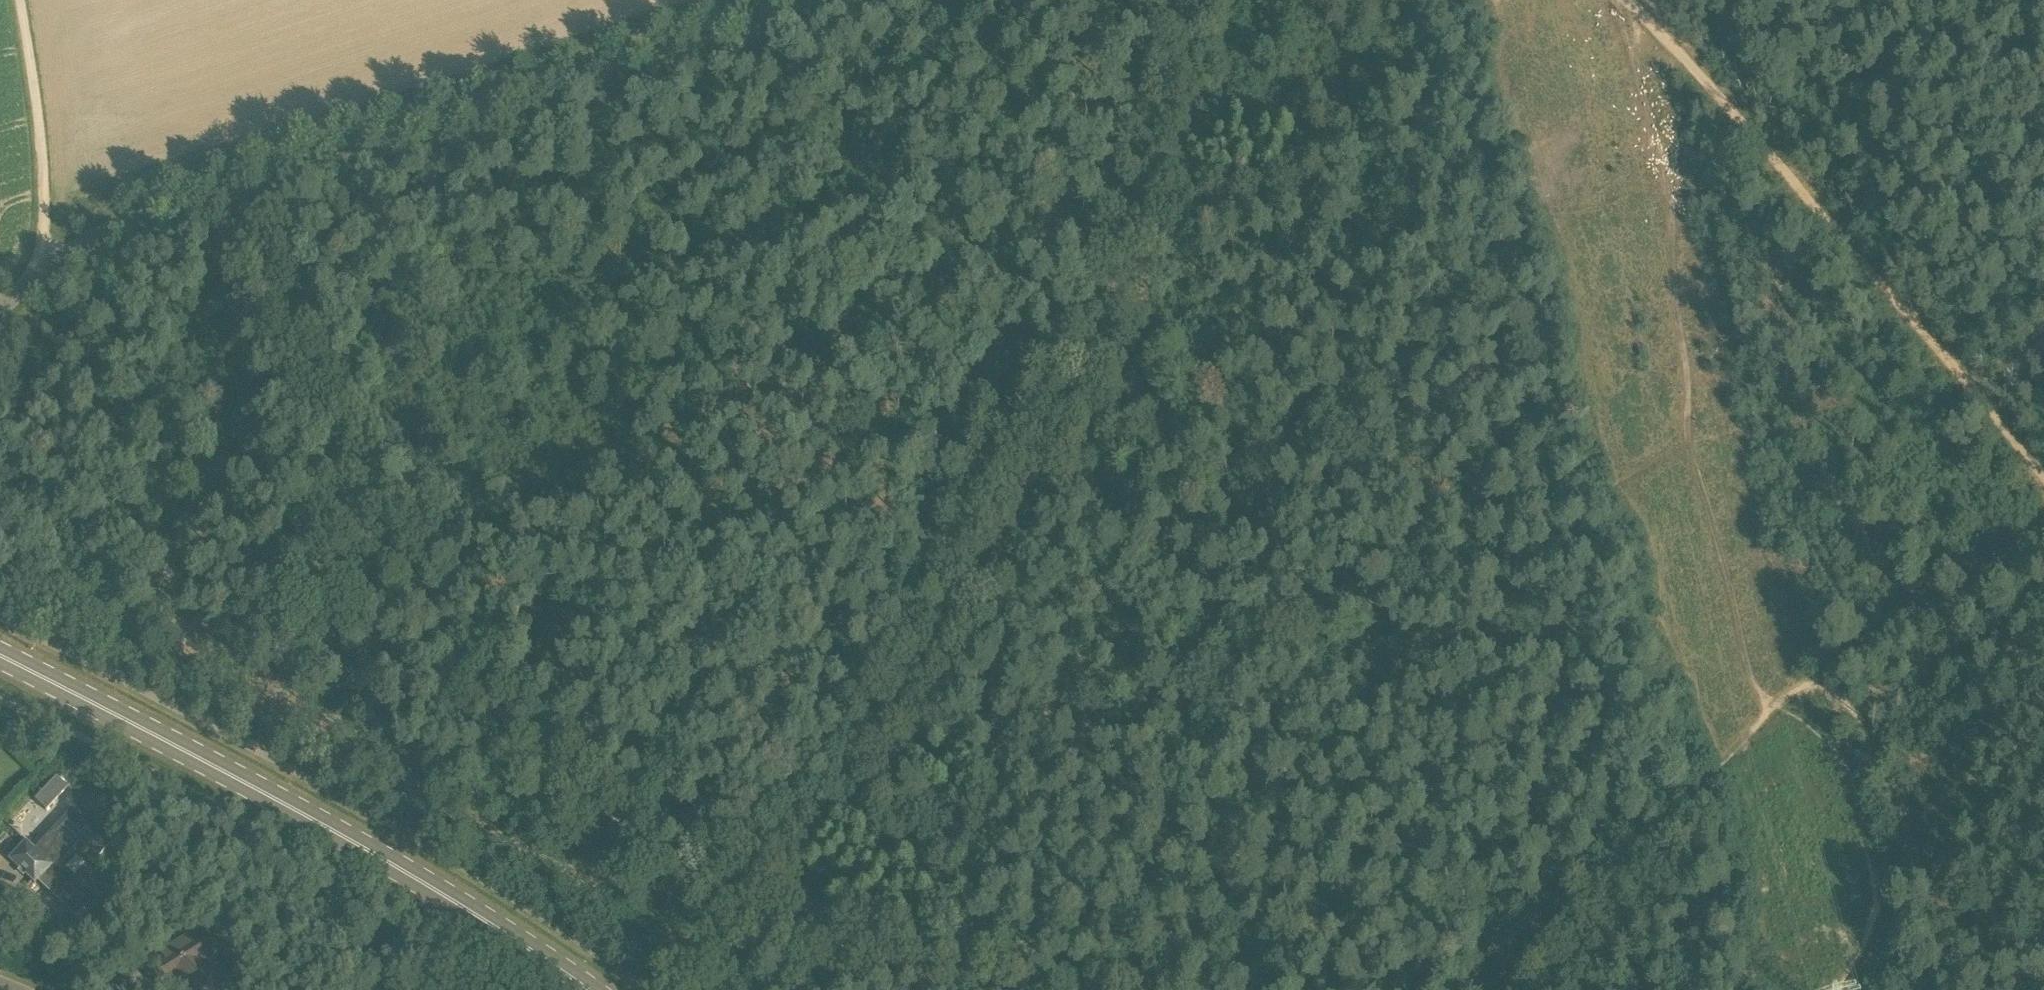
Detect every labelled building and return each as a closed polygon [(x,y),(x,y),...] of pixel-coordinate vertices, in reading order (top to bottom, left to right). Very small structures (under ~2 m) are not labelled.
[(68,786),(56,775),(35,799),(47,810),(68,786)] [(56,866),(81,840),(99,856),(110,844),(72,808),(34,849),(26,841),(9,859),(17,867),(34,883),(38,879),(77,916),(91,902),(94,905),(97,901),(88,892),(77,882),(75,881),(73,883),(56,866)] [(217,956),(201,929),(146,963),(160,985),(174,976),(186,987),(184,989),(185,989),(230,989),(236,983),(212,960),(217,956)]
